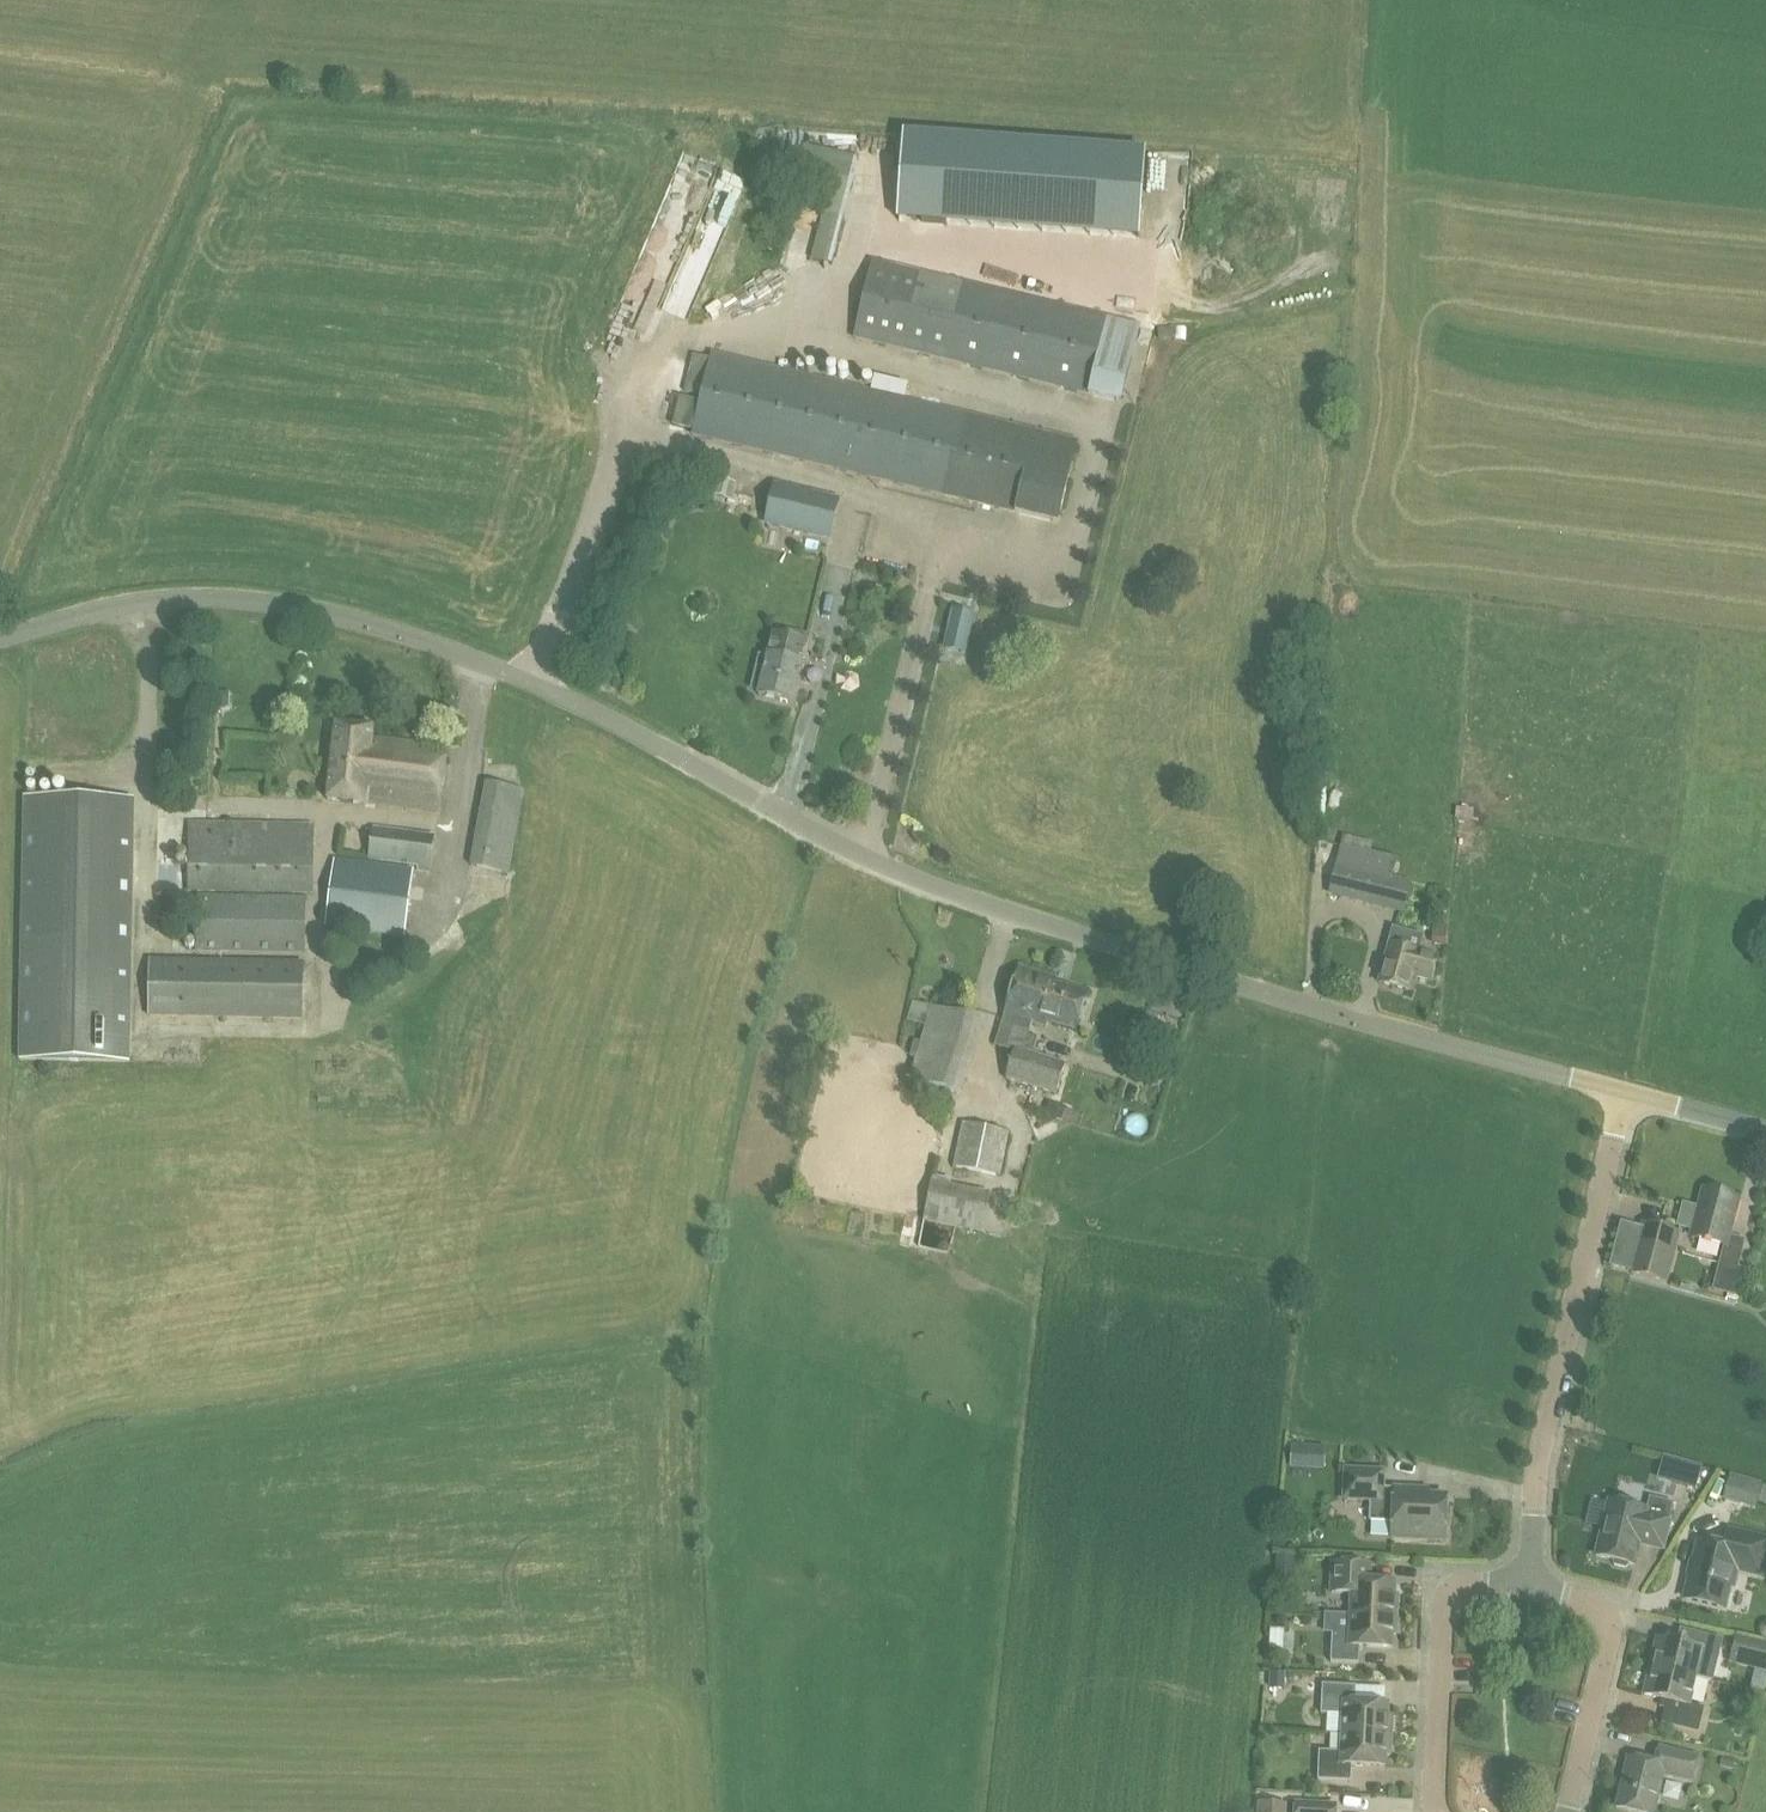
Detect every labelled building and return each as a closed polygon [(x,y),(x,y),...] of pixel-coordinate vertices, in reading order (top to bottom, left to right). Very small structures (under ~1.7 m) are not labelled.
[(905,129),(898,215),(1141,233),(1147,147),(905,129)] [(805,144),(798,170),(832,178),(810,259),(831,265),(859,158),(805,144)] [(1121,403),(1140,326),(873,262),(855,339),(1121,403)] [(693,436),(1058,523),(1078,442),(713,354),(712,359),(695,355),(686,393),(703,397),(693,436)] [(680,399),(674,428),(692,432),(698,403),(680,399)] [(714,477),(710,494),(733,500),(737,482),(714,477)] [(776,485),(766,525),(829,540),(839,500),(776,485)] [(954,611),(948,639),(966,643),(973,615),(954,611)] [(760,697),(793,704),(808,642),(775,634),(770,658),(760,655),(752,690),(762,692),(760,697)] [(216,708),(227,708),(227,693),(216,692),(216,708)] [(448,749),(373,739),(375,730),(337,725),(327,801),(366,806),(366,802),(440,812),(448,749)] [(526,791),(486,783),(471,868),(511,873),(526,791)] [(20,1062),(130,1064),(134,801),(24,800),(20,1062)] [(189,892),(313,893),(314,826),(189,825),(189,892)] [(370,861),(419,868),(418,873),(431,874),(436,837),(374,828),(370,861)] [(1387,857),(1382,876),(1392,878),(1397,860),(1387,857)] [(325,929),(406,939),(415,871),(334,861),(325,929)] [(1337,864),(1330,892),(1372,903),(1379,875),(1337,864)] [(304,954),(305,899),(198,897),(198,953),(304,954)] [(1436,925),(1436,929),(1435,946),(1446,947),(1448,931),(1448,927),(1436,925)] [(1389,946),(1380,985),(1409,992),(1413,977),(1433,982),(1439,958),(1406,950),(1410,933),(1392,929),(1388,946),(1389,946)] [(304,964),(151,962),(150,1018),(303,1019),(304,964)] [(1027,1037),(1031,1023),(1040,990),(1045,991),(1048,982),(1053,983),(1053,982),(1054,978),(1021,967),(1006,1016),(1004,1024),(1014,1026),(1007,1049),(1015,1051),(1015,1049),(1030,1053),(1034,1039),(1027,1037)] [(1040,990),(1031,1023),(1045,1028),(1046,1022),(1077,1031),(1088,993),(1053,982),(1053,983),(1048,982),(1045,991),(1040,990)] [(909,1082),(962,1098),(983,1023),(930,1007),(909,1082)] [(1015,1049),(1015,1051),(1007,1081),(1059,1096),(1067,1064),(1030,1053),(1015,1049)] [(1065,1108),(1050,1103),(1046,1115),(1061,1120),(1065,1108)] [(1002,1177),(1010,1133),(963,1123),(954,1168),(1002,1177)] [(931,1181),(924,1221),(983,1233),(992,1192),(931,1181)] [(1704,1191),(1699,1209),(1683,1205),(1678,1226),(1694,1231),(1692,1238),(1725,1247),(1713,1290),(1728,1294),(1737,1296),(1744,1270),(1738,1268),(1745,1241),(1730,1237),(1739,1200),(1704,1191)] [(1666,1283),(1679,1235),(1644,1225),(1643,1229),(1622,1223),(1610,1266),(1631,1272),(1631,1273),(1666,1283)] [(1291,1467),(1325,1468),(1325,1449),(1292,1448),(1291,1467)] [(1446,1535),(1448,1497),(1419,1496),(1419,1490),(1383,1489),(1384,1473),(1347,1471),(1345,1502),(1370,1503),(1369,1522),(1393,1523),(1392,1539),(1415,1540),(1415,1534),(1446,1535)] [(1756,1507),(1762,1484),(1730,1474),(1723,1497),(1756,1507)] [(1647,1511),(1610,1502),(1596,1557),(1614,1561),(1615,1566),(1627,1569),(1630,1565),(1635,1566),(1640,1545),(1663,1550),(1671,1519),(1668,1518),(1672,1503),(1667,1502),(1651,1498),(1647,1511)] [(1729,1530),(1724,1547),(1699,1541),(1685,1600),(1726,1610),(1731,1587),(1734,1588),(1738,1571),(1763,1577),(1765,1566),(1765,1540),(1729,1530)] [(1395,1584),(1366,1583),(1366,1566),(1333,1564),(1331,1594),(1352,1595),(1351,1615),(1397,1617),(1398,1597),(1395,1597),(1395,1584)] [(1396,1636),(1397,1617),(1351,1615),(1325,1614),(1325,1633),(1333,1633),(1331,1663),(1360,1664),(1360,1647),(1392,1649),(1393,1636),(1396,1636)] [(1657,1639),(1651,1667),(1696,1678),(1711,1682),(1718,1656),(1722,1640),(1692,1633),(1689,1647),(1657,1639)] [(1738,1637),(1734,1655),(1756,1660),(1754,1668),(1765,1671),(1765,1644),(1738,1637)] [(1449,1649),(1449,1671),(1469,1671),(1469,1649),(1449,1649)] [(1696,1678),(1651,1667),(1644,1696),(1672,1702),(1670,1711),(1666,1710),(1662,1724),(1699,1733),(1705,1708),(1690,1705),(1696,1678)] [(1272,1673),(1271,1687),(1285,1688),(1285,1674),(1272,1673)] [(1344,1703),(1356,1703),(1357,1687),(1323,1685),(1321,1714),(1343,1716),(1344,1703)] [(1389,1705),(1356,1703),(1344,1703),(1343,1716),(1342,1734),(1392,1737),(1393,1717),(1389,1717),(1389,1705)] [(1341,1765),(1353,1766),(1386,1768),(1386,1756),(1391,1756),(1392,1737),(1342,1734),(1341,1752),(1341,1765)] [(1659,1748),(1655,1766),(1629,1759),(1617,1808),(1633,1811),(1655,1811),(1664,1775),(1693,1781),(1698,1758),(1659,1748)] [(1341,1765),(1341,1752),(1319,1751),(1318,1781),(1352,1783),(1353,1766),(1341,1765)] [(1736,1770),(1738,1762),(1722,1758),(1720,1766),(1736,1770)] [(1258,1811),(1286,1811),(1286,1804),(1258,1803),(1258,1811)]
